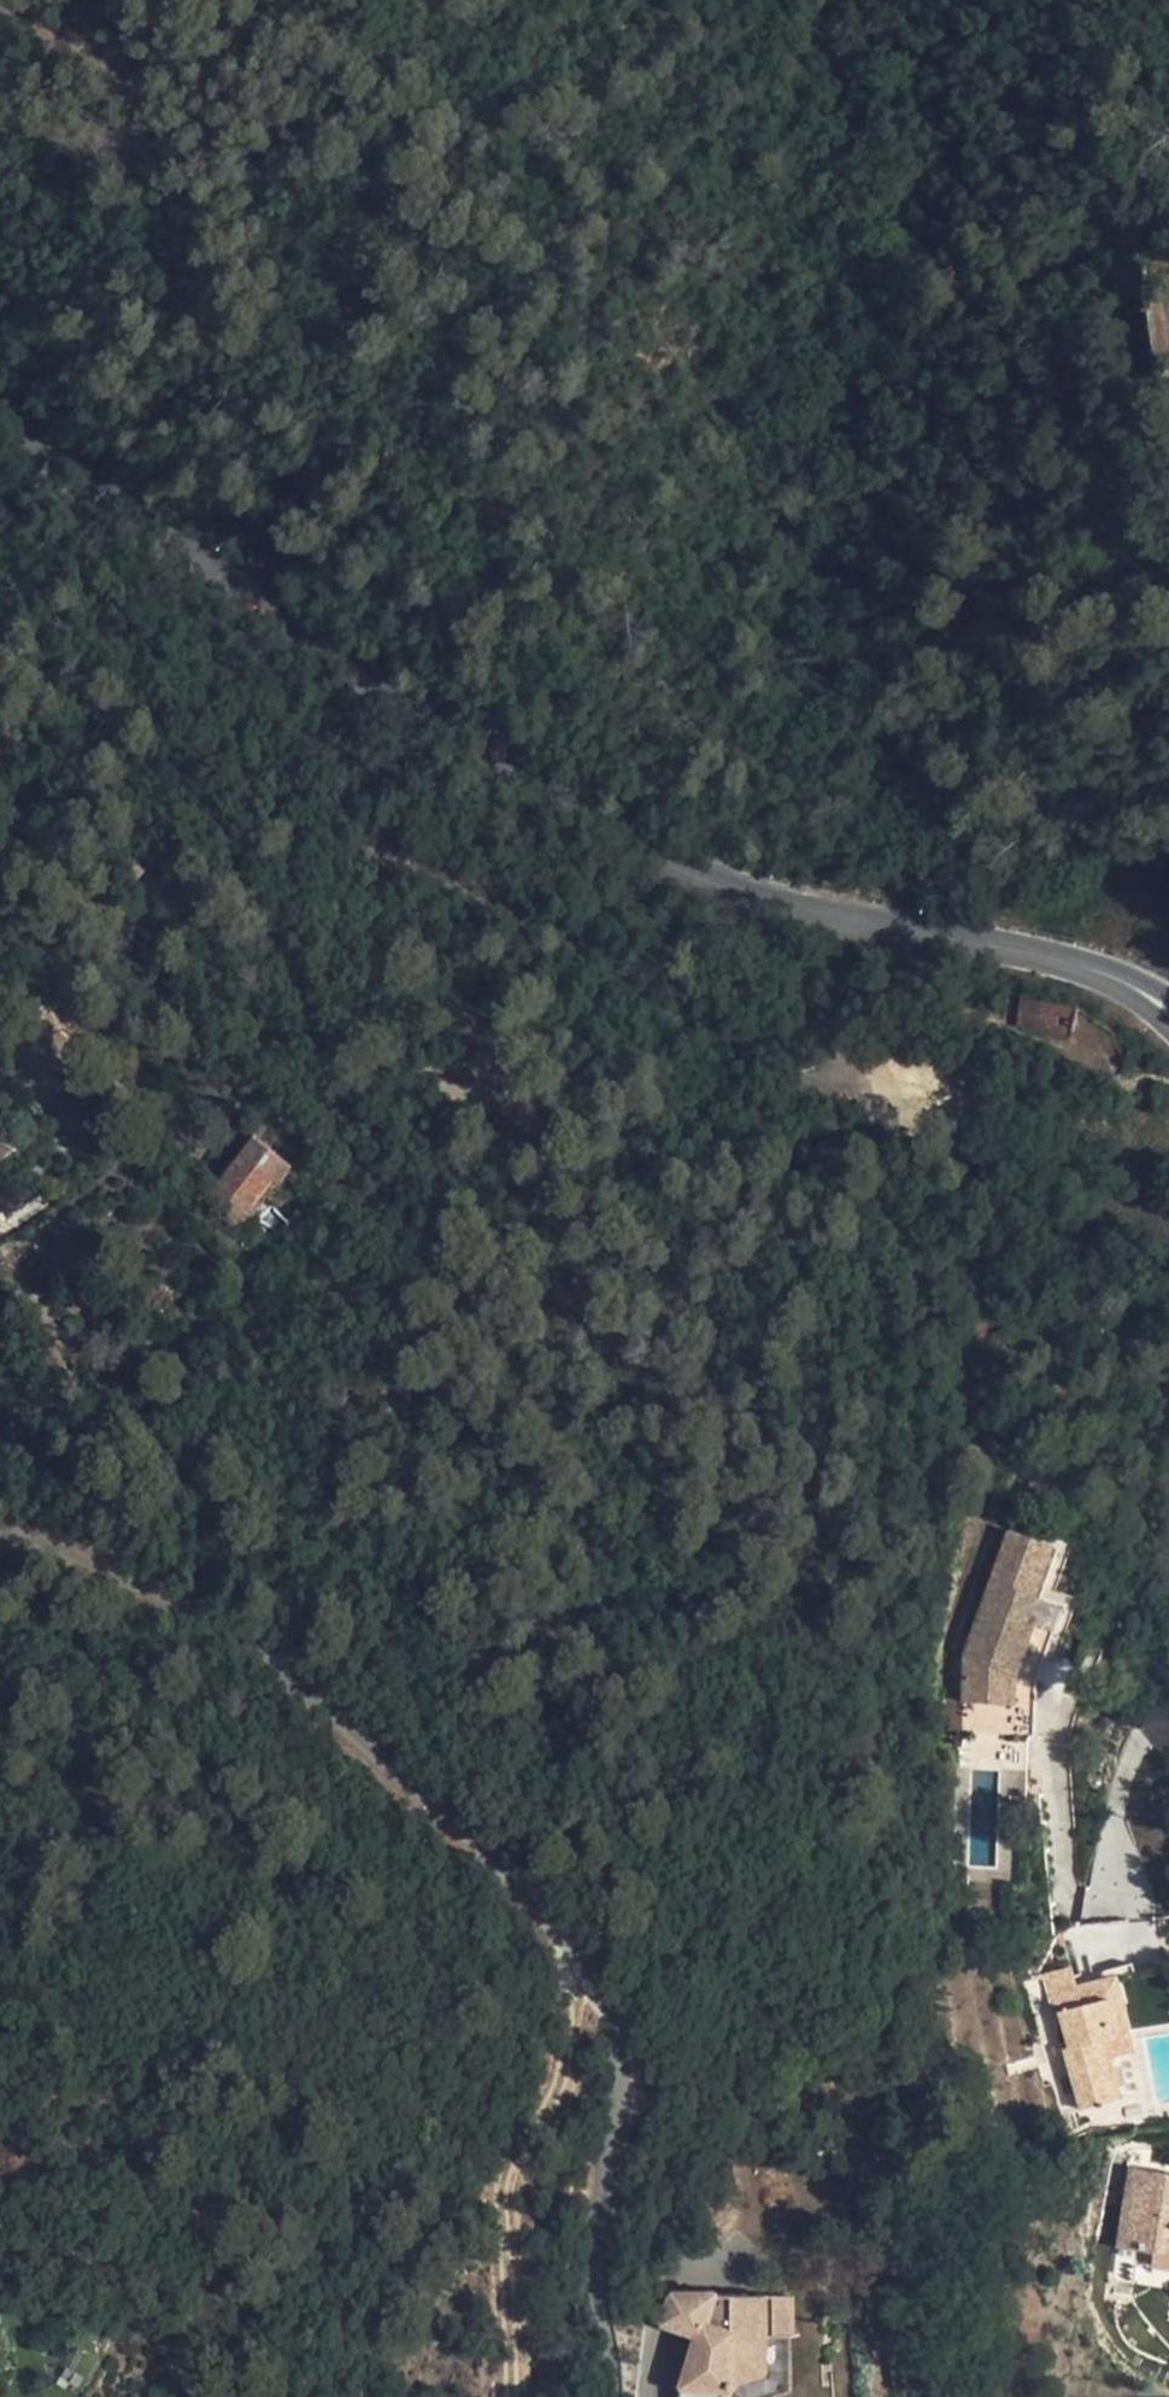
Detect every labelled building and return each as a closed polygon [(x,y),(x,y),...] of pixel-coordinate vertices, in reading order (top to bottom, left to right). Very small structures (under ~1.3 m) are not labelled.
[(1077,1006),(1022,997),(1016,1024),(1072,1036),(1077,1006)] [(292,1165),(254,1134),(201,1202),(239,1232),(292,1165)] [(14,1150),(16,1147),(4,1141),(0,1139),(0,1159),(14,1150)] [(1007,1710),(1057,1543),(1004,1528),(954,1694),(1007,1710)] [(1071,1969),(1042,1977),(1051,2014),(1059,2012),(1069,2047),(1063,2048),(1081,2109),(1119,2096),(1108,2059),(1113,2057),(1108,2038),(1119,2035),(1112,2012),(1124,2009),(1115,1976),(1076,1987),(1071,1969)] [(1127,2032),(1119,2035),(1108,2038),(1113,2057),(1133,2052),(1127,2032)] [(1129,2166),(1117,2247),(1154,2253),(1153,2265),(1168,2267),(1168,2173),(1129,2166)] [(671,2295),(660,2323),(696,2335),(677,2396),(768,2396),(789,2389),(787,2295),(671,2295)]
